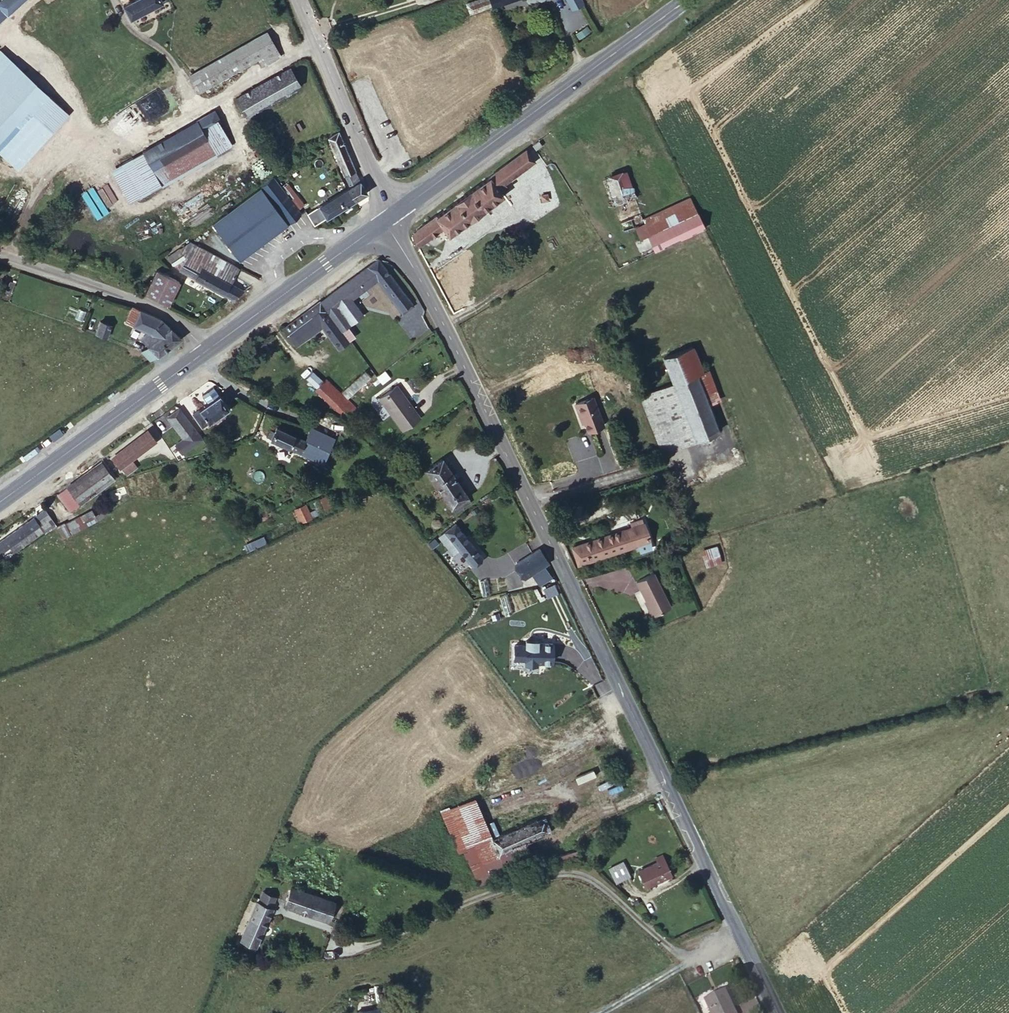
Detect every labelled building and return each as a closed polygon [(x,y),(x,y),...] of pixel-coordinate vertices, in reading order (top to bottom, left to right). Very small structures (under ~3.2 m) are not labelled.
[(8,8),(1,0),(0,0),(0,15),(8,8)] [(8,8),(18,0),(1,0),(8,8)] [(131,14),(160,0),(125,0),(131,14)] [(501,3),(499,0),(475,0),(473,4),(474,7),(477,10),(485,9),(501,3)] [(586,4),(584,0),(568,0),(574,11),(586,4)] [(271,29),(191,71),(200,88),(266,52),(270,59),(283,52),(271,29)] [(0,44),(0,68),(13,55),(0,43),(0,44)] [(49,90),(13,55),(0,68),(0,140),(49,90)] [(293,64),(238,95),(248,114),(303,84),(293,64)] [(0,140),(0,148),(11,159),(64,105),(49,90),(0,140)] [(215,107),(141,149),(152,168),(209,137),(203,126),(220,117),(215,107)] [(209,137),(226,128),(220,117),(203,126),(209,137)] [(152,168),(141,149),(117,163),(136,195),(233,141),(226,128),(209,137),(152,168)] [(347,139),(342,129),(324,138),(329,148),(333,147),(347,139)] [(535,140),(539,146),(546,140),(543,135),(535,140)] [(369,194),(347,139),(333,147),(350,187),(357,202),(369,194)] [(490,172),(498,186),(538,158),(531,144),(490,172)] [(436,212),(443,222),(449,229),(502,193),(498,186),(490,172),(436,212)] [(606,180),(615,205),(636,198),(627,172),(606,180)] [(299,211),(276,174),(264,183),(289,222),(299,237),(305,233),(295,214),(299,211)] [(215,220),(241,257),(289,222),(263,185),(215,220)] [(303,217),(299,211),(295,214),(305,233),(357,202),(350,187),(303,217)] [(615,205),(621,223),(642,214),(636,198),(615,205)] [(642,238),(699,214),(691,198),(644,219),(642,214),(621,223),(624,231),(636,228),(642,238)] [(436,212),(424,220),(427,232),(443,222),(436,212)] [(656,250),(706,228),(699,214),(642,238),(644,243),(652,240),(656,250)] [(305,233),(299,237),(301,242),(308,237),(305,233)] [(170,255),(181,269),(187,259),(230,285),(240,268),(192,239),(170,255)] [(412,304),(375,257),(363,265),(373,279),(400,314),(412,304)] [(230,285),(187,259),(181,269),(212,289),(232,301),(243,293),(230,285)] [(373,279),(363,265),(314,302),(327,317),(348,302),(346,299),(373,279)] [(178,281),(156,269),(144,292),(166,303),(178,281)] [(334,348),(347,339),(338,329),(327,317),(314,302),(287,322),(303,339),(318,328),(334,348)] [(327,317),(338,329),(357,315),(348,302),(327,317)] [(139,351),(147,362),(179,339),(162,320),(130,308),(125,323),(147,331),(141,337),(146,343),(139,351)] [(94,334),(104,338),(110,323),(101,319),(94,334)] [(287,322),(277,329),(291,347),(303,339),(287,322)] [(696,376),(687,348),(661,357),(671,385),(693,441),(697,451),(720,442),(706,404),(696,376)] [(311,381),(331,406),(338,400),(344,396),(342,395),(368,375),(361,367),(336,387),(324,372),(311,381)] [(704,373),(696,376),(706,404),(714,401),(704,373)] [(636,389),(630,375),(620,379),(625,393),(636,389)] [(396,381),(378,393),(402,427),(420,416),(396,381)] [(639,397),(661,454),(693,441),(671,385),(639,397)] [(215,394),(190,413),(199,424),(224,405),(215,394)] [(581,411),(588,428),(600,423),(588,395),(575,401),(580,412),(581,411)] [(338,400),(349,411),(354,407),(344,396),(338,400)] [(331,406),(341,417),(349,411),(338,400),(331,406)] [(177,406),(164,415),(180,439),(172,445),(179,455),(200,440),(177,406)] [(328,451),(308,440),(277,422),(268,437),(320,466),(328,451)] [(315,427),(308,440),(328,451),(335,439),(315,427)] [(145,433),(110,458),(118,469),(153,444),(145,433)] [(439,457),(424,467),(450,509),(467,500),(439,457)] [(112,476),(100,460),(56,493),(69,508),(112,476)] [(334,494),(326,497),(331,507),(339,504),(334,494)] [(467,500),(450,509),(453,514),(469,505),(467,500)] [(312,504),(301,510),(305,519),(317,514),(312,504)] [(33,517),(38,524),(50,515),(44,509),(33,517)] [(56,529),(63,540),(103,513),(99,509),(88,515),(87,513),(56,529)] [(639,524),(581,544),(587,560),(645,541),(649,550),(661,545),(650,516),(638,521),(639,524)] [(29,519),(0,540),(0,553),(6,548),(11,555),(40,535),(29,519)] [(454,523),(430,539),(449,564),(462,556),(467,563),(478,556),(454,523)] [(263,536),(243,544),(246,552),(266,544),(263,536)] [(703,558),(718,553),(716,546),(701,550),(703,558)] [(538,549),(514,559),(521,573),(545,562),(538,549)] [(720,561),(718,553),(703,558),(705,565),(720,561)] [(655,574),(638,582),(653,615),(670,607),(655,574)] [(441,810),(444,817),(472,805),(469,798),(441,810)] [(527,803),(481,823),(487,838),(534,818),(527,803)] [(472,805),(444,817),(467,868),(495,856),(487,838),(481,823),(472,805)] [(545,813),(555,831),(561,828),(553,809),(545,813)] [(534,818),(542,836),(555,831),(545,813),(534,818)] [(495,856),(524,844),(542,836),(534,818),(487,838),(495,856)] [(495,856),(467,868),(476,887),(533,863),(524,844),(495,856)] [(580,858),(578,851),(558,857),(560,863),(580,858)] [(657,863),(639,870),(646,885),(672,873),(663,853),(655,857),(657,863)] [(609,869),(623,862),(622,860),(608,867),(609,869)] [(629,875),(623,862),(609,869),(615,881),(629,875)] [(329,908),(285,892),(278,910),(322,926),(329,908)] [(266,915),(250,909),(234,945),(250,952),(266,915)] [(723,990),(704,1001),(711,1012),(737,1012),(723,990)] [(367,1005),(369,1012),(377,1012),(375,1004),(367,1005)]
